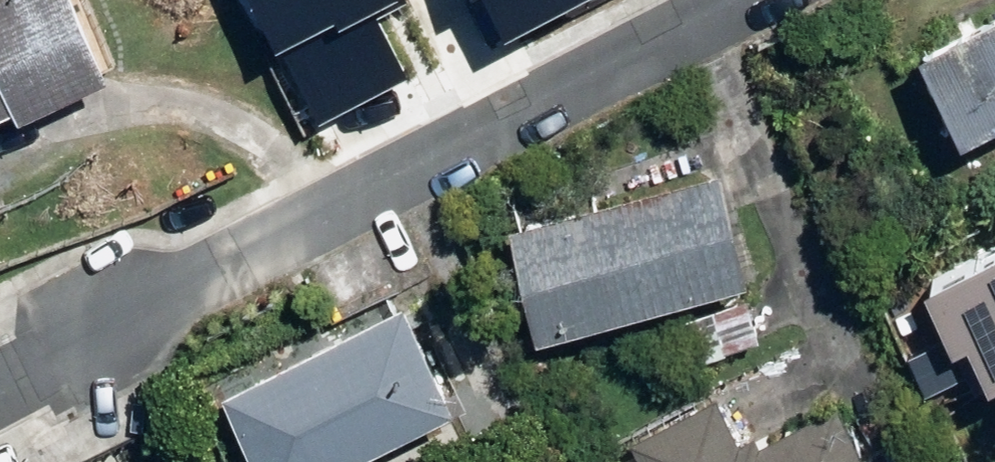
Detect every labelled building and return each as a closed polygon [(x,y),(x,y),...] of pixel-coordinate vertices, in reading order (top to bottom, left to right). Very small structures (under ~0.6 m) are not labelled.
[(7,113),(12,124),(105,83),(101,72),(112,67),(82,0),(0,0),(0,116),(7,113)] [(406,0),(252,0),(318,126),(404,81),(372,18),(406,1),(406,0)] [(505,46),(593,0),(481,0),(505,46)] [(914,61),(958,147),(994,128),(994,20),(914,61)] [(504,234),(532,342),(745,287),(717,179),(504,234)] [(919,287),(948,347),(960,341),(983,390),(994,384),(994,251),(919,287)] [(242,461),(357,461),(450,415),(395,309),(212,402),(242,461)] [(626,442),(636,461),(859,461),(833,408),(754,446),(750,436),(735,443),(714,400),(626,442)]
